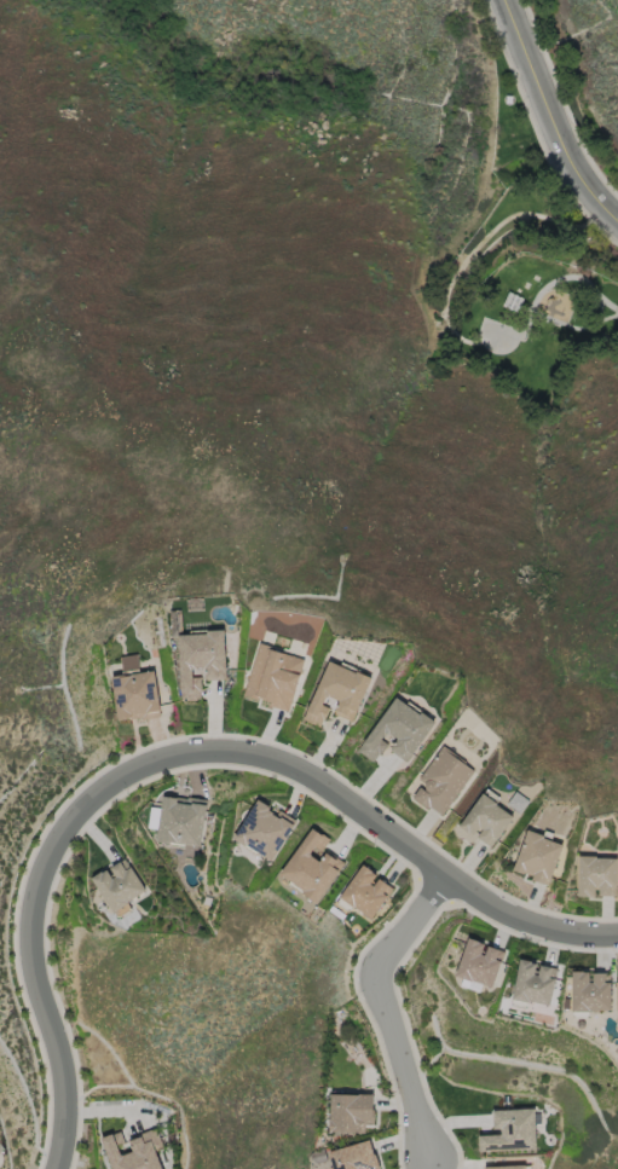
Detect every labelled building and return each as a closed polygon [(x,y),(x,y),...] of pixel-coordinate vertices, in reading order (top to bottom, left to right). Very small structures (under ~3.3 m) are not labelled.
[(290,709),(302,657),(256,646),(243,697),(290,709)] [(154,670),(139,672),(137,654),(119,656),(122,675),(111,676),(116,718),(140,715),(140,719),(160,716),(154,670)] [(320,726),(326,711),(353,721),(370,677),(326,660),(303,720),(320,726)] [(357,750),(374,762),(385,747),(406,762),(434,721),(420,711),(419,713),(394,696),(357,750)] [(442,817),(473,770),(439,747),(408,794),(442,817)] [(477,837),(491,846),(512,816),(480,793),(454,831),(472,844),(477,837)] [(156,841),(200,846),(205,799),(185,797),(185,800),(161,797),(156,841)] [(270,861),(295,821),(257,797),(232,837),(270,861)] [(316,901),(343,862),(325,850),(318,860),(309,854),(322,835),(311,827),(278,874),(316,901)] [(562,843),(525,830),(511,871),(549,884),(562,843)] [(610,896),(610,886),(616,886),(617,857),(577,856),(576,896),(596,896),(610,896)] [(111,911),(144,892),(124,858),(107,868),(107,867),(91,877),(111,911)] [(377,874),(360,864),(339,898),(372,919),(392,887),(375,877),(377,874)] [(492,987),(500,961),(494,960),(497,949),(484,945),(485,943),(465,937),(454,975),(492,987)] [(511,999),(549,1006),(554,977),(549,976),(551,967),(536,964),(537,962),(518,959),(511,999)] [(590,971),(571,971),(571,1012),(610,1010),(610,981),(604,982),(604,972),(590,972),(590,971)] [(329,1132),(364,1132),(364,1124),(372,1124),(372,1094),(330,1094),(329,1132)] [(535,1149),(534,1108),(492,1109),(493,1131),(477,1131),(478,1150),(535,1149)] [(111,1168),(161,1168),(155,1150),(162,1147),(156,1128),(127,1137),(131,1151),(119,1155),(112,1133),(101,1137),(111,1168)] [(378,1168),(369,1139),(326,1151),(332,1168),(373,1168),(378,1168)]
